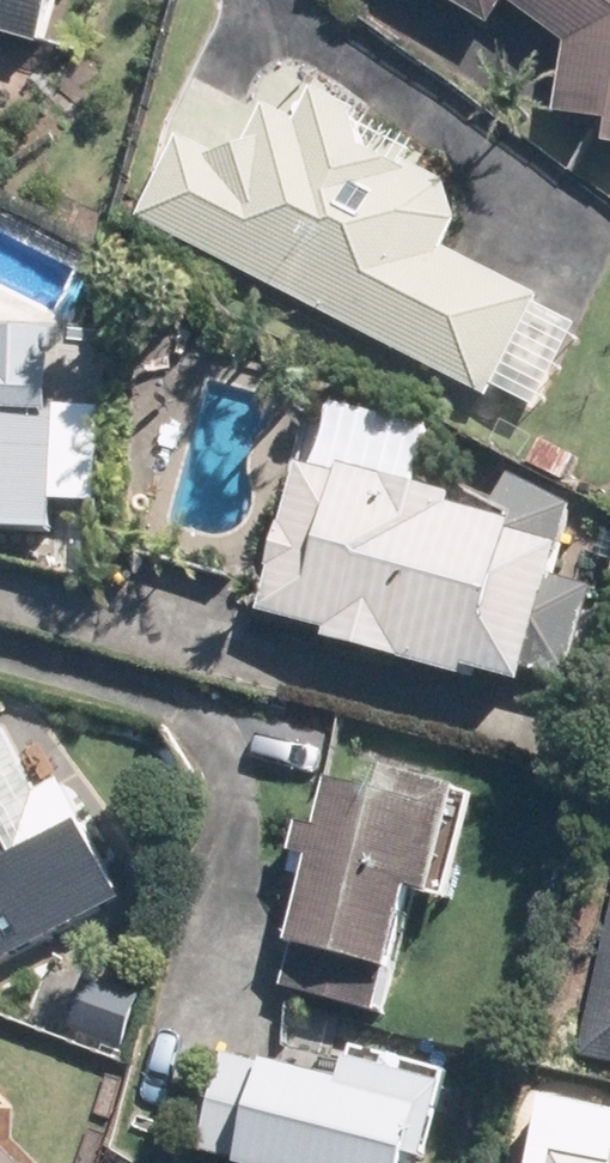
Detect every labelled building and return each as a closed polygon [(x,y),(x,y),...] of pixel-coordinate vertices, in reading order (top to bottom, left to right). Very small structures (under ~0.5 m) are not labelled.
[(49,31),(59,0),(0,0),(0,16),(49,31)] [(496,21),(508,0),(461,0),(496,21)] [(574,39),(562,106),(609,115),(609,0),(512,0),(574,39)] [(183,136),(142,221),(492,393),(541,295),(446,247),(460,219),(448,182),(350,134),(362,107),(319,87),(303,121),(269,104),(248,146),(221,155),(183,136)] [(83,371),(83,391),(103,391),(103,371),(83,371)] [(58,520),(64,437),(29,435),(33,398),(0,396),(0,516),(58,520)] [(538,454),(575,475),(584,455),(547,437),(538,454)] [(269,609),(341,628),(338,635),(476,671),(481,655),(543,671),(575,540),(561,536),(567,510),(525,484),(507,480),(499,510),(468,503),(471,490),(402,473),(399,484),(347,471),(344,479),(304,470),(269,609)] [(141,889),(104,817),(100,821),(75,776),(54,786),(20,720),(0,714),(0,963),(141,889)] [(308,830),(299,861),(320,867),(286,983),(379,1010),(392,962),(402,966),(425,885),(445,891),(475,786),(400,766),(393,789),(343,773),(325,833),(308,830)] [(593,1049),(609,1053),(609,975),(593,1049)] [(272,1162),(440,1162),(445,1144),(455,1146),(472,1077),(377,1052),(372,1074),(288,1053),(285,1065),(240,1052),(227,1098),(205,1092),(195,1127),(221,1135),(218,1149),(272,1162)] [(11,1090),(0,1079),(0,1162),(39,1162),(10,1133),(11,1090)] [(576,1136),(571,1162),(609,1162),(609,1143),(576,1136)]
